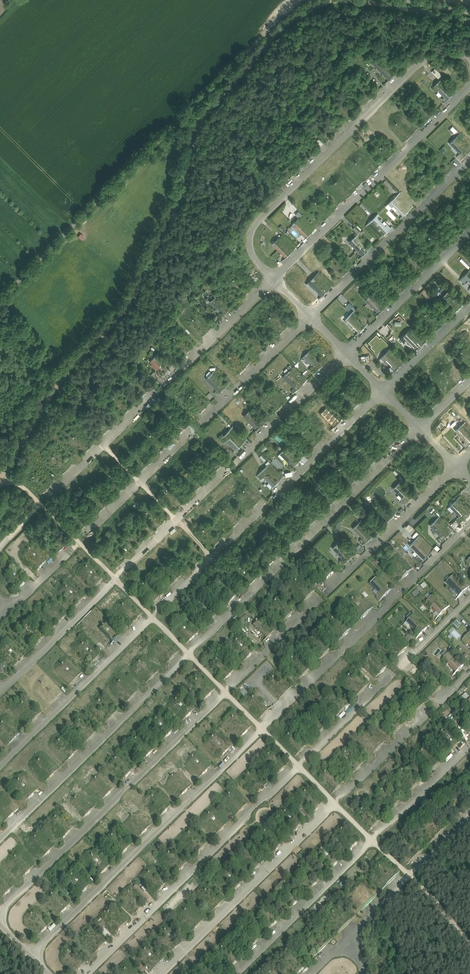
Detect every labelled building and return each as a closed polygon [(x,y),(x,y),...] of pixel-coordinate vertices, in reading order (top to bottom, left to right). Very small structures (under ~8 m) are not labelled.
[(395,74),(378,56),(372,62),(390,79),(395,74)] [(435,67),(428,75),(435,82),(442,74),(435,67)] [(375,94),(358,76),(352,81),(369,99),(375,94)] [(453,93),(440,80),(435,85),(448,99),(453,93)] [(355,113),(338,96),(332,101),(349,119),(355,113)] [(433,113),(420,100),(415,105),(428,118),(433,113)] [(335,133),(317,115),(312,121),(329,138),(335,133)] [(413,133),(400,120),(394,125),(407,138),(413,133)] [(315,153),(297,135),(292,140),(309,158),(315,153)] [(469,151),(457,137),(451,143),(464,156),(469,151)] [(315,141),(319,146),(323,143),(320,138),(315,141)] [(393,153),(384,144),(379,149),(387,158),(393,153)] [(295,172),(277,155),(272,160),(289,178),(295,172)] [(449,170),(436,157),(431,162),(444,176),(449,170)] [(373,172),(360,159),(354,164),(367,178),(373,172)] [(352,192),(339,179),(334,184),(347,197),(352,192)] [(429,190),(421,181),(415,186),(424,195),(429,190)] [(409,210),(396,196),(391,202),(404,215),(409,210)] [(332,212),(319,199),(314,204),(327,217),(332,212)] [(466,227),(453,214),(447,219),(460,233),(466,227)] [(389,230),(376,216),(370,222),(383,235),(389,230)] [(312,232),(299,218),(294,224),(306,237),(312,232)] [(446,247),(433,234),(427,239),(440,252),(446,247)] [(369,249),(356,236),(350,241),(363,255),(369,249)] [(292,251),(279,238),(273,243),(286,257),(292,251)] [(425,267),(412,254),(407,259),(420,272),(425,267)] [(349,269),(336,256),(330,261),(343,274),(349,269)] [(405,287),(392,273),(387,279),(400,292),(405,287)] [(328,289),(315,275),(310,281),(323,294),(328,289)] [(250,289),(237,276),(232,281),(245,294),(250,289)] [(462,304),(449,291),(444,296),(457,310),(462,304)] [(385,306),(372,293),(367,298),(380,312),(385,306)] [(230,309),(217,295),(211,301),(224,314),(230,309)] [(442,324),(429,311),(423,316),(436,329),(442,324)] [(286,326),(273,313),(268,318),(281,332),(286,326)] [(365,326),(352,313),(346,318),(359,331),(365,326)] [(210,328),(197,315),(191,320),(204,334),(210,328)] [(422,344),(409,330),(403,336),(416,349),(422,344)] [(253,333),(248,338),(261,351),(266,346),(253,333)] [(190,348),(177,335),(171,340),(184,353),(190,348)] [(465,348),(460,353),(469,364),(469,353),(465,348)] [(401,364),(388,350),(383,356),(396,369),(401,364)] [(323,364),(310,351),(305,356),(318,369),(323,364)] [(246,366),(233,353),(228,358),(241,371),(246,366)] [(170,368),(157,354),(151,360),(164,373),(170,368)] [(458,381),(445,368),(440,373),(453,386),(458,381)] [(303,383),(290,370),(285,376),(298,389),(303,383)] [(226,385),(213,372),(208,378),(221,391),(226,385)] [(149,387),(136,374),(131,379),(144,393),(149,387)] [(360,401),(347,388),(341,393),(354,407),(360,401)] [(438,401),(425,388),(420,393),(433,406),(438,401)] [(283,403),(270,390),(264,395),(277,408),(283,403)] [(206,405),(193,392),(188,397),(201,410),(206,405)] [(129,407),(116,394),(111,399),(124,412),(129,407)] [(340,421),(327,408),(321,413),(334,426),(340,421)] [(263,423),(250,410),(244,415),(257,428),(263,423)] [(186,425),(173,411),(168,417),(181,430),(186,425)] [(109,427),(96,413),(91,419),(104,432),(109,427)] [(396,439),(383,425),(378,431),(391,444),(396,439)] [(462,425),(456,430),(469,444),(469,443),(469,434),(462,425)] [(319,441),(306,427),(301,433),(314,446),(319,441)] [(243,443),(230,429),(224,435),(237,448),(243,443)] [(166,444),(153,431),(148,436),(161,450),(166,444)] [(282,444),(286,440),(278,432),(274,436),(282,444)] [(89,446),(76,433),(71,438),(84,452),(89,446)] [(376,458),(363,445),(358,450),(371,464),(376,458)] [(299,460),(286,447),(281,452),(294,466),(299,460)] [(223,462),(210,449),(204,454),(217,467),(223,462)] [(146,464),(133,451),(127,456),(140,469),(146,464)] [(69,466),(56,453),(50,458),(63,471),(69,466)] [(433,476),(420,463),(414,468),(427,481),(433,476)] [(356,478),(343,465),(338,470),(351,483),(356,478)] [(279,480),(266,467),(261,472),(274,485),(279,480)] [(203,482),(190,468),(184,474),(197,487),(203,482)] [(126,484),(113,470),(107,476),(120,489),(126,484)] [(49,486),(36,472),(30,478),(43,491),(49,486)] [(413,496),(400,482),(394,488),(407,501),(413,496)] [(336,498),(323,484),(318,490),(331,503),(336,498)] [(259,500),(246,486),(241,492),(254,505),(259,500)] [(182,501),(169,488),(164,493),(177,507),(182,501)] [(105,503),(92,490),(87,496),(100,509),(105,503)] [(469,513),(456,500),(451,505),(464,519),(469,513)] [(393,515),(380,502),(374,507),(387,521),(393,515)] [(316,517),(303,504),(297,509),(310,523),(316,517)] [(239,519),(226,506),(221,511),(234,525),(239,519)] [(162,521),(149,508),(144,513),(157,526),(162,521)] [(85,523),(72,510),(67,515),(80,528),(85,523)] [(449,533),(436,520),(431,525),(444,538),(449,533)] [(373,535),(360,522),(354,527),(367,540),(373,535)] [(296,537),(283,524),(277,529),(290,542),(296,537)] [(219,539),(206,525),(200,531),(213,544),(219,539)] [(142,541),(129,527),(124,533),(137,546),(142,541)] [(65,543),(52,530),(47,535),(60,548),(65,543)] [(429,553),(416,539),(411,545),(424,558),(429,553)] [(352,555),(339,541),(334,547),(347,560),(352,555)] [(276,557),(263,543),(257,549),(270,562),(276,557)] [(199,558),(186,545),(180,550),(193,564),(199,558)] [(122,560),(109,547),(104,552),(117,566),(122,560)] [(45,562),(32,549),(27,554),(40,568),(45,562)] [(409,572),(396,559),(391,564),(404,578),(409,572)] [(332,574),(319,561),(314,566),(327,580),(332,574)] [(256,576),(243,563),(237,568),(250,582),(256,576)] [(179,578),(166,565),(160,570),(173,583),(179,578)] [(102,580),(89,567),(84,572),(97,586),(102,580)] [(25,582),(12,569),(7,574),(20,587),(25,582)] [(466,590),(453,577),(447,582),(460,595),(466,590)] [(389,592),(376,579),(370,584),(383,597),(389,592)] [(312,594),(299,581),(294,586),(307,599),(312,594)] [(235,596),(222,583),(217,588),(230,601),(235,596)] [(159,598),(146,584),(140,590),(153,603),(159,598)] [(82,600),(69,587),(64,592),(77,605),(82,600)] [(446,610),(433,596),(427,602),(432,607),(436,611),(434,614),(438,617),(446,610)] [(369,612),(356,598),(350,604),(363,617),(369,612)] [(292,614),(279,600),(274,606),(287,619),(292,614)] [(215,616),(202,602),(197,608),(210,621),(215,616)] [(139,618),(126,604),(120,610),(133,623),(139,618)] [(62,619),(49,606),(43,612),(56,625),(62,619)] [(243,610),(237,615),(240,618),(246,613),(243,610)] [(413,616),(407,621),(420,635),(426,629),(413,616)] [(349,631),(336,618),(330,623),(343,637),(349,631)] [(272,633),(259,620),(254,625),(267,639),(272,633)] [(195,635),(182,622),(177,627),(190,641),(195,635)] [(119,637),(106,624),(100,629),(113,642),(119,637)] [(42,639),(29,626),(23,631),(36,644),(42,639)] [(257,638),(259,636),(251,628),(249,629),(257,638)] [(405,649),(392,636),(387,641),(400,654),(405,649)] [(329,651),(316,638),(310,643),(323,656),(329,651)] [(252,653),(239,640),(233,645),(246,658),(252,653)] [(175,655),(162,642),(157,647),(170,660),(175,655)] [(98,657),(85,644),(80,649),(93,662),(98,657)] [(9,646),(3,651),(16,664),(22,659),(9,646)] [(462,667),(449,653),(444,659),(457,672),(462,667)] [(385,669),(372,655),(367,661),(380,674),(385,669)] [(309,671),(296,657),(290,663),(303,676),(309,671)] [(232,673),(219,659),(213,665),(226,678),(232,673)] [(155,675),(142,661),(137,667),(150,680),(155,675)] [(78,676),(65,663),(60,669),(73,682),(78,676)] [(442,686),(429,673),(424,678),(437,692),(442,686)] [(365,688),(352,675),(347,680),(360,694),(365,688)] [(289,690),(276,677),(270,682),(283,696),(289,690)] [(212,692),(199,679),(193,684),(206,698),(212,692)] [(135,694),(122,681),(117,686),(130,700),(135,694)] [(58,696),(45,683),(40,688),(53,702),(58,696)] [(466,692),(462,697),(465,701),(469,696),(466,692)] [(409,693),(403,698),(416,711),(422,706),(409,693)] [(345,708),(332,695),(327,700),(340,713),(345,708)] [(268,710),(255,697),(250,702),(263,715),(268,710)] [(192,712),(179,699),(173,704),(186,717),(192,712)] [(115,714),(102,701),(96,706),(109,719),(115,714)] [(38,716),(25,703),(20,708),(33,721),(38,716)] [(466,711),(460,716),(469,726),(469,715),(466,711)] [(402,726),(389,712),(383,718),(396,731),(402,726)] [(325,728),(312,714),(307,720),(320,733),(325,728)] [(248,730),(235,716),(230,722),(243,735),(248,730)] [(172,732),(159,718),(153,724),(166,737),(172,732)] [(95,734),(82,720),(76,726),(89,739),(95,734)] [(5,722),(0,727),(0,728),(13,741),(18,735),(5,722)] [(458,744),(445,730),(440,736),(453,749),(458,744)] [(382,745),(369,732),(363,737),(376,751),(382,745)] [(305,747),(292,734),(286,739),(300,753),(305,747)] [(228,749),(215,736),(210,741),(223,755),(228,749)] [(151,751),(138,738),(133,743),(146,757),(151,751)] [(75,753),(62,740),(56,745),(69,759),(75,753)] [(438,763),(425,750),(420,755),(433,768),(438,763)] [(362,765),(349,752),(343,757),(356,770),(362,765)] [(285,767),(272,754),(266,759),(279,772),(285,767)] [(208,769),(195,756),(190,761),(203,774),(208,769)] [(131,771),(118,758),(113,763),(126,776),(131,771)] [(55,773),(42,760),(36,765),(49,778),(55,773)] [(418,783),(405,770),(400,775),(413,788),(418,783)] [(342,785),(329,771),(323,777),(336,790),(342,785)] [(265,787),(252,773),(246,779),(259,792),(265,787)] [(188,789),(175,775),(170,781),(183,794),(188,789)] [(111,791),(98,777),(93,783),(106,796),(111,791)] [(35,793),(21,779),(16,785),(29,798),(35,793)] [(398,802),(385,789),(380,795),(393,808),(398,802)] [(322,804),(309,791),(303,796),(316,810),(322,804)] [(245,806),(232,793),(226,798),(239,812),(245,806)] [(155,795),(150,800),(163,814),(168,808),(155,795)] [(91,810),(78,797),(73,802),(86,816),(91,810)] [(465,809),(453,797),(447,804),(458,816),(465,809)] [(1,799),(0,800),(0,808),(9,818),(14,812),(1,799)] [(378,822),(365,809),(360,814),(373,827),(378,822)] [(301,824),(288,811),(283,816),(296,829),(301,824)] [(212,813),(206,818),(219,831),(225,826),(212,813)] [(148,828),(135,815),(129,820),(142,833),(148,828)] [(71,830),(58,817),(53,822),(66,835),(71,830)] [(442,832),(430,820),(423,826),(435,838),(442,832)] [(358,842),(345,828),(340,834),(353,847),(358,842)] [(281,844),(268,830),(263,836),(276,849),(281,844)] [(205,846),(192,832),(186,838),(199,851),(205,846)] [(115,834),(109,840),(122,853),(128,848),(115,834)] [(51,850),(38,836),(33,842),(46,855),(51,850)] [(418,855),(407,843),(400,849),(412,861),(418,855)] [(338,861),(325,848),(320,853),(333,867),(338,861)] [(261,863),(248,850),(243,855),(256,868),(261,863)] [(185,865),(172,852),(166,857),(179,870),(185,865)] [(108,867),(95,854),(89,859),(102,873),(108,867)] [(31,869),(18,856),(12,861),(25,875),(31,869)] [(395,877),(383,865),(377,872),(389,884),(395,877)] [(318,881),(305,868),(300,873),(313,886),(318,881)] [(241,883),(228,870),(223,875),(236,888),(241,883)] [(164,885),(151,872),(146,877),(159,890),(164,885)] [(88,887),(75,874),(69,879),(82,892),(88,887)] [(0,878),(0,889),(5,894),(11,889),(0,878)] [(298,901),(285,888),(279,893),(292,906),(298,901)] [(372,900),(360,888),(354,895),(365,907),(372,900)] [(221,903),(208,889),(203,895),(216,908),(221,903)] [(144,905),(131,891),(126,897),(139,910),(144,905)] [(67,907),(55,893),(49,899),(62,912),(67,907)] [(278,920),(265,907),(259,913),(272,926),(278,920)] [(201,922),(188,909),(183,914),(196,927),(201,922)] [(124,924),(111,911),(106,916),(119,929),(124,924)] [(349,923),(337,911),(330,917),(342,929),(349,923)] [(47,926),(34,913),(29,918),(42,932),(47,926)] [(106,938),(110,935),(102,926),(105,923),(101,919),(94,926),(106,938)] [(258,940),(245,927),(239,932),(252,945),(258,940)] [(181,942),(168,929),(162,934),(175,947),(181,942)] [(104,944),(91,931),(86,936),(99,949),(104,944)] [(326,946),(314,934),(307,940),(319,952),(326,946)] [(238,960),(225,946),(219,952),(232,965),(238,960)] [(161,961),(148,948),(143,953),(156,967),(161,961)] [(84,964),(71,950),(65,956),(78,969),(84,964)] [(305,967),(292,954),(287,959),(300,972),(305,967)]
